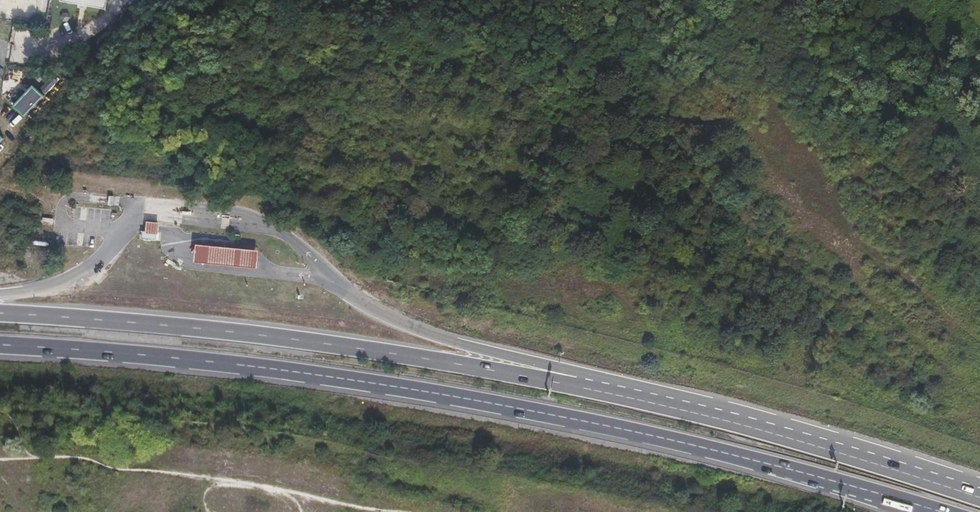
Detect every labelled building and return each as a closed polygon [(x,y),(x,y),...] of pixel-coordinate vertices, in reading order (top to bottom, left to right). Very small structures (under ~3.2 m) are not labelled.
[(265,247),(195,240),(193,265),(263,272),(265,247)]
